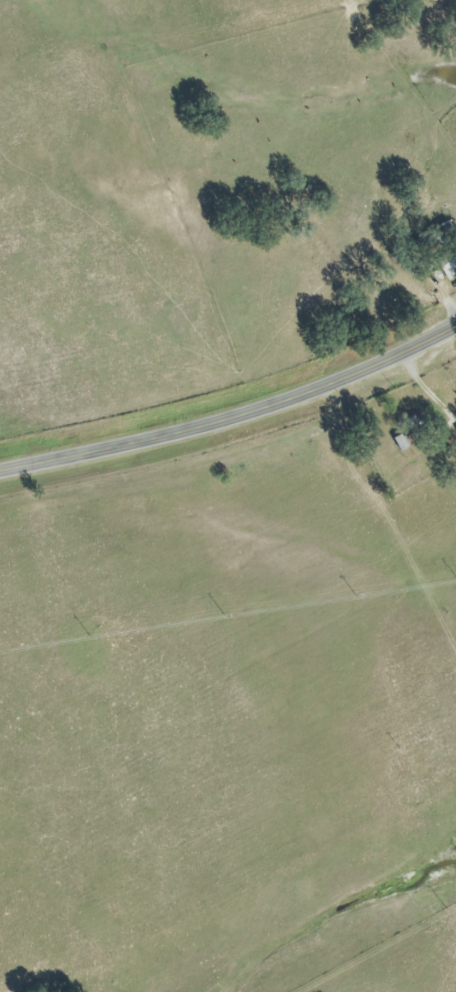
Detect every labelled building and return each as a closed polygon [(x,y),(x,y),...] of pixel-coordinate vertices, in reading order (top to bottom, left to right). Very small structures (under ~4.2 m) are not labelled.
[(455,277),(455,262),(445,243),(454,238),(445,224),(424,236),(449,280),(455,277)]
